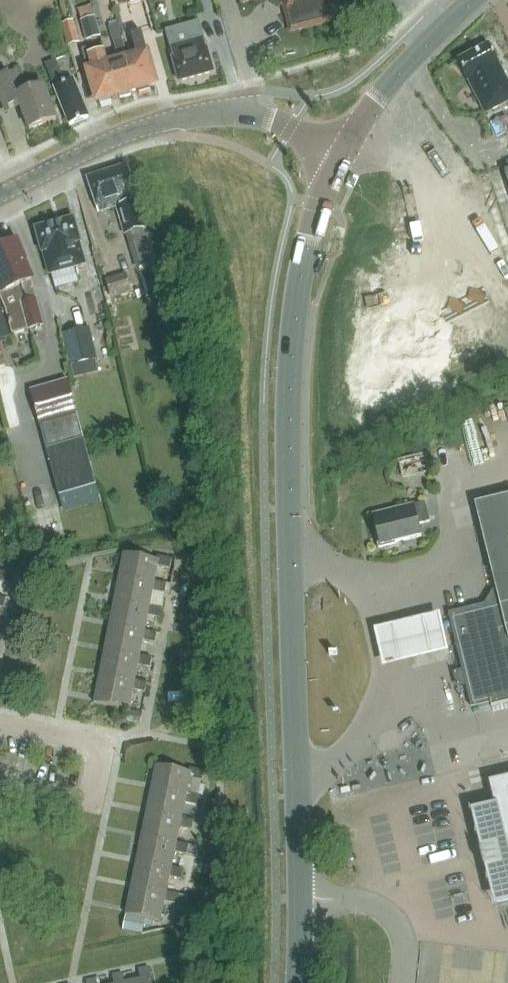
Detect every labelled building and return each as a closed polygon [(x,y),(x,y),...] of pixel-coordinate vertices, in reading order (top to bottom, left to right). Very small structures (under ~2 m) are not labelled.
[(281,6),(286,5),(292,30),(332,20),(327,0),(272,0),(281,6)] [(88,41),(101,37),(92,6),(78,10),(88,41)] [(79,44),(74,20),(62,23),(68,46),(79,44)] [(213,73),(199,22),(165,31),(179,82),(213,73)] [(150,91),(149,86),(156,84),(147,54),(147,53),(141,33),(132,35),(138,56),(128,59),(137,90),(138,94),(150,91)] [(119,100),(132,96),(130,92),(137,90),(128,59),(122,39),(113,41),(119,62),(108,65),(117,95),(119,100)] [(97,101),(98,101),(100,106),(112,102),(110,97),(117,95),(108,65),(102,44),(86,49),(92,70),(88,71),(97,101)] [(458,61),(468,82),(485,114),(506,104),(507,105),(507,83),(499,66),(500,66),(489,45),(458,61)] [(83,120),(89,118),(74,80),(65,83),(56,59),(45,64),(54,87),(55,87),(69,125),(83,120)] [(56,120),(44,86),(27,92),(18,69),(0,76),(0,95),(4,107),(20,101),(30,130),(56,120)] [(128,233),(145,228),(126,166),(88,178),(98,211),(119,205),(128,233)] [(47,275),(86,264),(74,218),(35,229),(47,275)] [(43,325),(30,282),(32,282),(24,263),(26,262),(18,242),(0,249),(0,287),(3,293),(0,294),(0,297),(6,312),(12,335),(27,330),(43,325)] [(111,298),(132,293),(128,275),(107,281),(111,298)] [(12,336),(3,313),(4,313),(0,301),(0,341),(12,336)] [(90,327),(63,333),(70,366),(98,360),(90,327)] [(31,391),(59,495),(96,485),(68,381),(31,391)] [(431,473),(427,453),(399,460),(404,479),(431,473)] [(507,697),(507,495),(475,503),(499,600),(449,612),(472,706),(507,697)] [(381,546),(422,536),(419,524),(430,521),(426,501),(373,514),(381,546)] [(124,554),(119,579),(154,586),(155,582),(158,567),(170,569),(172,560),(157,557),(157,560),(124,554)] [(8,584),(10,574),(0,572),(0,582),(8,584)] [(119,579),(114,604),(149,611),(150,606),(153,591),(165,594),(167,584),(155,582),(154,586),(119,579)] [(114,604),(109,629),(144,636),(145,631),(148,616),(160,618),(162,609),(150,606),(149,611),(114,604)] [(440,619),(374,635),(383,673),(449,657),(440,619)] [(109,629),(104,653),(139,660),(140,656),(143,641),(155,643),(157,633),(145,631),(144,636),(109,629)] [(104,653),(99,678),(134,685),(135,680),(138,666),(150,668),(152,658),(140,656),(139,660),(104,653)] [(99,678),(94,704),(129,710),(133,690),(145,693),(147,683),(135,680),(134,685),(99,678)] [(142,714),(130,711),(127,722),(140,724),(142,714)] [(157,765),(151,791),(186,798),(187,793),(190,778),(202,781),(204,771),(190,768),(189,772),(157,765)] [(490,783),(505,842),(498,843),(504,867),(507,866),(507,778),(490,783)] [(151,791),(146,815),(181,823),(182,818),(185,803),(197,806),(199,796),(187,793),(186,798),(151,791)] [(146,815),(141,840),(176,847),(177,843),(180,828),(192,830),(194,821),(182,818),(181,823),(146,815)] [(141,840),(136,865),(171,872),(172,868),(175,853),(187,855),(189,846),(177,843),(176,847),(141,840)] [(136,865),(131,889),(166,897),(167,892),(170,878),(182,880),(184,870),(172,868),(171,872),(136,865)] [(131,889),(126,915),(161,922),(165,902),(177,904),(179,895),(167,892),(166,897),(131,889)] [(149,967),(139,970),(141,980),(126,982),(152,982),(149,967)] [(123,973),(113,976),(114,982),(125,982),(123,973)]
